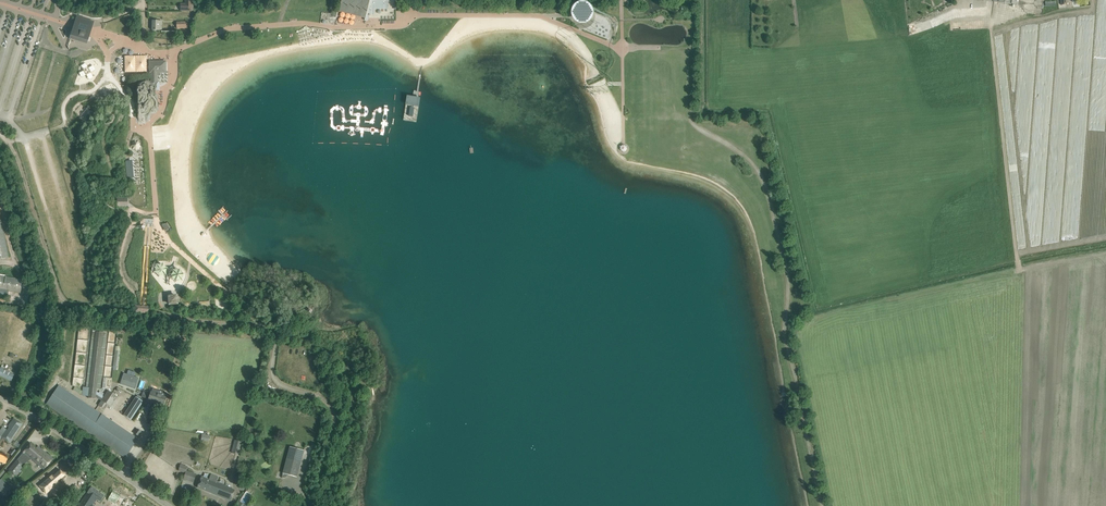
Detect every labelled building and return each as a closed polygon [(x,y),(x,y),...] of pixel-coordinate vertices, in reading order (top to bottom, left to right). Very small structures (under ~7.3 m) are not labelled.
[(180,11),(192,11),(193,11),(194,2),(192,2),(192,0),(185,0),(185,4),(180,4),(180,11)] [(365,18),(369,0),(341,0),(338,12),(365,18)] [(389,1),(386,1),(383,1),(383,0),(369,0),(365,18),(364,20),(368,21),(370,15),(375,15),(375,9),(389,9),(389,1)] [(571,15),(572,17),(572,19),(573,20),(574,21),(575,22),(577,23),(578,24),(580,25),(581,25),(583,25),(585,25),(586,24),(588,24),(589,23),(590,22),(591,20),(592,19),(593,17),(593,16),(593,14),(593,12),(593,11),(592,9),(591,8),(590,7),(589,6),(588,5),(586,4),(585,3),(583,3),(582,3),(580,3),(578,4),(577,4),(576,5),(574,6),(573,8),(573,9),(572,11),(572,12),(571,14),(571,15)] [(73,30),(71,38),(87,43),(89,35),(90,31),(91,27),(93,22),(77,17),(76,22),(75,26),(73,30)] [(152,21),(152,30),(162,30),(162,25),(162,21),(158,21),(152,21)] [(156,107),(156,91),(160,91),(160,87),(159,81),(157,82),(157,73),(166,72),(166,62),(150,62),(150,73),(151,73),(151,83),(138,83),(138,116),(145,116),(146,116),(147,116),(148,115),(151,109),(153,109),(154,109),(155,108),(156,107)] [(95,70),(93,65),(88,67),(86,63),(81,65),(83,71),(80,72),(81,77),(87,75),(88,78),(92,77),(91,71),(95,70)] [(121,74),(129,75),(131,66),(122,65),(121,74)] [(414,95),(407,93),(402,120),(416,122),(421,96),(418,95),(414,95)] [(732,161),(722,155),(718,162),(727,168),(732,161)] [(9,257),(0,212),(0,259),(9,257)] [(158,251),(166,247),(159,234),(152,237),(158,251)] [(168,286),(170,286),(172,286),(176,283),(182,283),(184,276),(179,271),(173,271),(173,269),(175,261),(174,261),(172,269),(171,270),(169,270),(166,268),(163,265),(157,268),(154,273),(159,279),(164,281),(168,286)] [(8,296),(9,291),(21,293),(23,279),(14,278),(6,277),(7,275),(0,274),(0,295),(8,296)] [(171,306),(171,304),(177,304),(176,296),(169,297),(170,306),(171,306)] [(149,306),(146,306),(146,307),(145,307),(141,307),(140,307),(141,306),(139,306),(138,306),(135,305),(134,313),(148,314),(149,306)] [(108,390),(103,398),(96,394),(96,388),(100,389),(107,333),(93,331),(86,388),(84,387),(83,395),(89,396),(88,398),(95,399),(95,396),(101,400),(98,404),(105,409),(108,405),(110,407),(118,397),(108,390)] [(1,369),(0,370),(0,375),(12,380),(14,375),(1,369)] [(139,378),(134,376),(133,378),(126,376),(127,374),(124,373),(120,384),(123,385),(124,383),(128,384),(127,386),(135,389),(139,378)] [(138,440),(138,439),(139,437),(138,436),(134,433),(135,433),(130,430),(129,432),(59,385),(49,400),(46,404),(125,458),(137,440),(138,440)] [(151,392),(150,396),(148,401),(163,406),(168,393),(162,391),(160,395),(151,392)] [(143,402),(135,397),(123,415),(130,420),(143,402)] [(0,431),(0,439),(1,437),(8,442),(22,422),(13,417),(7,426),(7,427),(6,429),(5,429),(3,427),(0,431)] [(231,453),(239,455),(242,441),(234,440),(231,453)] [(31,443),(23,452),(31,459),(44,470),(53,459),(45,451),(44,452),(42,450),(43,450),(41,448),(39,450),(36,448),(31,443)] [(285,478),(286,477),(287,477),(287,476),(288,475),(297,477),(304,451),(290,447),(282,477),(283,478),(284,478),(285,478)] [(10,460),(7,459),(8,457),(0,454),(0,462),(5,464),(7,464),(8,462),(9,462),(10,460)] [(24,465),(17,459),(9,470),(16,475),(24,465)] [(188,466),(180,464),(178,471),(186,473),(188,466)] [(52,474),(39,486),(43,490),(46,487),(49,491),(59,482),(66,476),(59,469),(53,475),(52,474)] [(195,475),(187,473),(185,479),(193,481),(195,475)] [(201,477),(197,487),(231,501),(233,496),(235,490),(216,483),(218,477),(211,474),(209,480),(201,477)] [(4,498),(11,490),(0,481),(0,494),(4,498)] [(105,495),(92,486),(78,505),(91,505),(94,501),(96,503),(98,500),(100,502),(105,495)] [(128,499),(113,490),(108,500),(115,504),(115,503),(119,505),(118,505),(119,505),(124,505),(128,499)]
